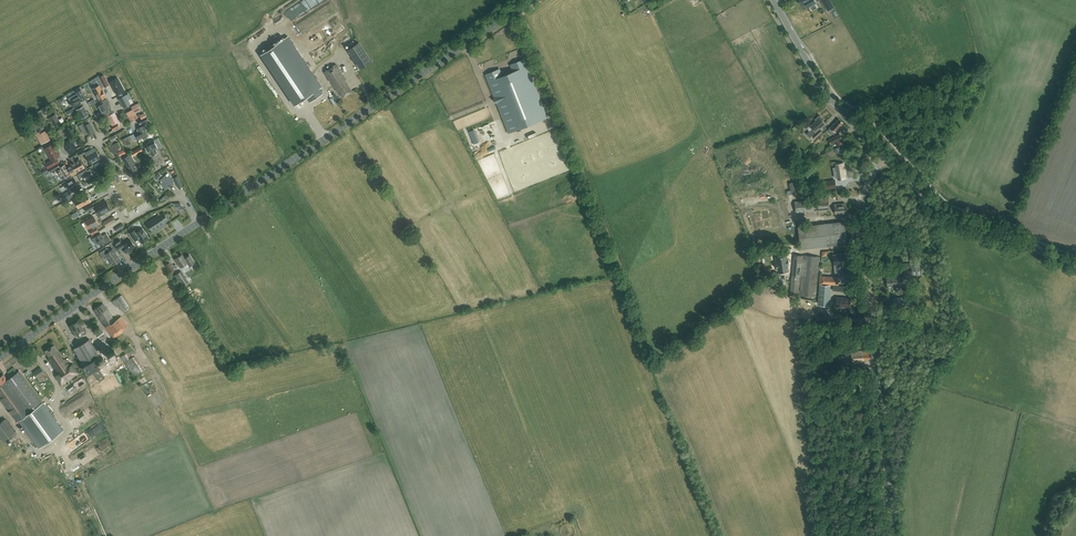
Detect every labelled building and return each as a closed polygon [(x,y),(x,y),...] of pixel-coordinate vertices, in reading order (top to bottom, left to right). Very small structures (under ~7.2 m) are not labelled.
[(823,0),(829,10),(834,7),(830,0),(823,0)] [(287,37),(262,54),(295,104),(306,97),(309,102),(322,93),(319,88),(321,87),(287,37)] [(330,52),(335,49),(331,41),(326,44),(330,52)] [(360,68),(371,61),(358,42),(347,50),(360,68)] [(511,64),(514,71),(516,76),(522,74),(529,71),(524,59),(511,64)] [(490,61),(483,64),(486,70),(492,67),(490,61)] [(352,91),(345,80),(346,80),(335,64),(324,72),(337,91),(338,90),(343,97),(352,91)] [(514,71),(502,76),(499,69),(486,74),(509,132),(540,120),(522,74),(516,76),(514,71)] [(99,77),(104,86),(104,87),(108,85),(103,75),(99,77)] [(104,86),(99,77),(98,76),(95,78),(99,85),(93,88),(98,97),(99,100),(105,97),(101,88),(104,86)] [(110,81),(116,94),(124,90),(118,77),(110,81)] [(72,106),(82,101),(86,98),(79,87),(74,89),(77,93),(68,98),(72,106)] [(126,95),(119,98),(124,108),(130,104),(128,99),(130,98),(128,96),(127,97),(126,96),(126,95)] [(111,108),(106,99),(97,103),(102,113),(100,114),(101,116),(109,112),(107,109),(111,108)] [(131,121),(137,118),(138,117),(136,113),(141,110),(137,103),(131,106),(132,109),(126,112),(131,121)] [(88,115),(83,106),(76,110),(78,113),(81,119),(88,115)] [(58,119),(55,113),(49,117),(55,126),(61,123),(60,123),(64,121),(62,117),(58,119)] [(119,122),(114,113),(107,116),(112,125),(119,122)] [(37,117),(35,114),(30,117),(31,120),(36,129),(42,126),(37,117)] [(815,119),(816,121),(811,126),(810,125),(807,128),(810,131),(807,134),(810,137),(812,135),(815,139),(823,132),(820,129),(825,124),(822,121),(824,119),(823,119),(820,116),(816,119),(815,119)] [(835,122),(832,126),(831,127),(830,127),(827,131),(831,134),(833,133),(834,134),(836,133),(836,132),(837,131),(841,126),(843,123),(839,119),(836,122),(835,122)] [(94,131),(89,122),(84,125),(83,123),(79,125),(84,134),(86,134),(88,133),(88,134),(94,131)] [(142,138),(148,135),(143,126),(137,128),(139,132),(136,133),(139,140),(140,140),(142,138)] [(65,129),(64,127),(57,130),(62,139),(68,135),(70,134),(67,128),(65,129)] [(50,140),(45,130),(40,133),(39,131),(35,134),(36,135),(41,144),(50,140)] [(828,140),(831,145),(838,141),(838,142),(842,140),(842,139),(840,134),(828,140)] [(125,146),(133,142),(130,136),(122,140),(125,146)] [(296,137),(287,141),(290,147),(299,143),(296,137)] [(63,143),(69,152),(76,148),(71,138),(63,143)] [(154,140),(143,145),(146,151),(147,151),(150,156),(151,155),(152,155),(157,152),(155,149),(157,148),(158,147),(156,143),(159,142),(157,138),(154,140)] [(113,153),(121,149),(118,142),(110,147),(113,153)] [(281,145),(284,150),(290,147),(287,142),(281,145)] [(48,168),(49,168),(59,162),(56,157),(59,156),(52,144),(44,148),(51,160),(45,164),(48,168)] [(133,156),(143,150),(141,146),(131,152),(133,156)] [(95,151),(93,148),(85,153),(83,149),(78,152),(80,156),(85,153),(91,164),(100,158),(96,151),(95,151)] [(132,174),(137,171),(132,164),(135,162),(130,154),(123,158),(132,174)] [(72,164),(67,167),(72,175),(77,173),(76,172),(84,167),(80,159),(71,164),(72,164)] [(97,170),(103,166),(100,161),(94,165),(97,170)] [(60,167),(58,163),(48,169),(50,172),(60,167)] [(838,179),(845,178),(844,172),(845,172),(843,163),(836,164),(838,179)] [(63,178),(66,177),(70,174),(64,165),(60,168),(60,169),(58,171),(63,178)] [(86,172),(84,169),(77,174),(79,178),(82,175),(85,180),(93,175),(90,170),(86,172)] [(168,177),(166,175),(160,180),(162,182),(160,184),(166,189),(168,187),(168,188),(174,183),(173,182),(174,181),(172,177),(170,175),(168,177)] [(74,179),(67,183),(67,184),(66,185),(66,186),(68,189),(70,189),(77,184),(74,179)] [(788,195),(792,194),(796,193),(793,183),(789,184),(791,190),(787,191),(788,195)] [(64,193),(67,199),(72,196),(69,190),(64,193)] [(80,206),(87,203),(84,197),(75,201),(78,206),(80,205),(80,206)] [(796,212),(829,209),(828,198),(795,201),(796,212)] [(102,213),(110,209),(106,201),(98,205),(102,213)] [(181,202),(173,202),(177,208),(179,207),(181,210),(185,208),(181,202)] [(86,212),(95,208),(92,203),(84,207),(86,212)] [(836,213),(846,212),(845,203),(835,204),(836,213)] [(168,219),(164,213),(160,215),(160,214),(147,223),(152,231),(153,230),(154,230),(156,229),(156,228),(165,222),(164,221),(168,219)] [(106,226),(115,220),(113,216),(104,222),(106,226)] [(95,227),(94,225),(97,224),(94,217),(86,221),(90,228),(92,227),(93,229),(90,230),(92,234),(98,231),(96,227),(95,227)] [(846,243),(844,221),(803,226),(802,221),(798,222),(799,226),(798,226),(801,248),(846,243)] [(122,223),(115,228),(117,232),(124,227),(122,223)] [(144,232),(142,228),(137,232),(135,229),(129,233),(134,240),(138,238),(141,242),(148,237),(147,236),(148,235),(146,232),(144,232)] [(761,238),(765,238),(765,237),(767,236),(766,230),(757,232),(758,239),(761,238)] [(111,241),(106,233),(102,235),(101,233),(92,238),(95,242),(97,241),(100,245),(106,242),(107,244),(111,241)] [(120,239),(114,243),(118,250),(119,250),(118,249),(122,247),(125,252),(135,246),(130,239),(123,244),(120,239)] [(115,252),(118,250),(114,243),(112,241),(111,242),(109,243),(113,248),(109,251),(107,248),(100,253),(104,259),(107,257),(113,265),(120,259),(115,252)] [(847,268),(846,253),(833,255),(834,265),(838,264),(839,272),(849,271),(848,268),(847,268)] [(819,256),(794,254),(790,293),(798,294),(800,280),(802,280),(800,295),(816,296),(819,256)] [(787,255),(776,256),(777,263),(776,263),(777,268),(784,267),(784,271),(790,270),(789,264),(790,264),(789,259),(788,259),(787,255)] [(183,256),(176,261),(181,269),(177,271),(184,281),(189,278),(185,272),(191,268),(183,256)] [(901,263),(901,261),(893,261),(894,265),(901,265),(901,268),(911,267),(912,270),(904,271),(904,275),(922,274),(921,265),(920,261),(901,263)] [(172,274),(175,272),(174,270),(169,263),(166,265),(170,273),(171,272),(172,274)] [(888,286),(904,284),(903,276),(887,277),(888,286)] [(818,292),(819,292),(818,304),(828,304),(829,292),(830,285),(819,284),(818,292)] [(129,306),(121,295),(112,301),(116,307),(118,306),(122,311),(129,306)] [(894,304),(910,303),(910,296),(893,297),(894,304)] [(850,306),(851,298),(844,298),(844,297),(837,297),(836,306),(846,306),(850,306)] [(114,320),(103,304),(93,310),(113,338),(123,332),(121,330),(127,326),(121,316),(114,320)] [(80,325),(78,321),(71,325),(76,334),(78,338),(86,333),(84,329),(81,325),(80,325)] [(843,346),(842,337),(835,338),(835,346),(843,346)] [(100,358),(89,339),(73,348),(83,365),(88,373),(100,366),(100,367),(104,365),(105,360),(103,357),(100,358)] [(102,349),(106,348),(105,345),(110,344),(109,340),(105,341),(105,343),(101,344),(102,349)] [(64,359),(54,345),(45,351),(49,357),(47,358),(58,373),(55,376),(61,385),(78,373),(72,364),(70,366),(65,358),(64,359)] [(871,349),(851,351),(852,362),(860,361),(860,360),(864,360),(863,359),(872,358),(871,349)] [(114,350),(107,355),(111,360),(117,355),(114,350)] [(142,369),(132,355),(130,357),(126,352),(120,356),(132,375),(142,369)] [(40,382),(47,377),(40,367),(33,372),(40,382)] [(3,374),(0,377),(0,399),(17,422),(19,420),(39,448),(63,430),(19,371),(7,380),(3,374)] [(0,421),(0,436),(3,440),(11,435),(12,436),(16,434),(14,432),(15,432),(5,419),(1,422),(0,421)] [(100,424),(83,433),(87,439),(103,430),(100,424)]
